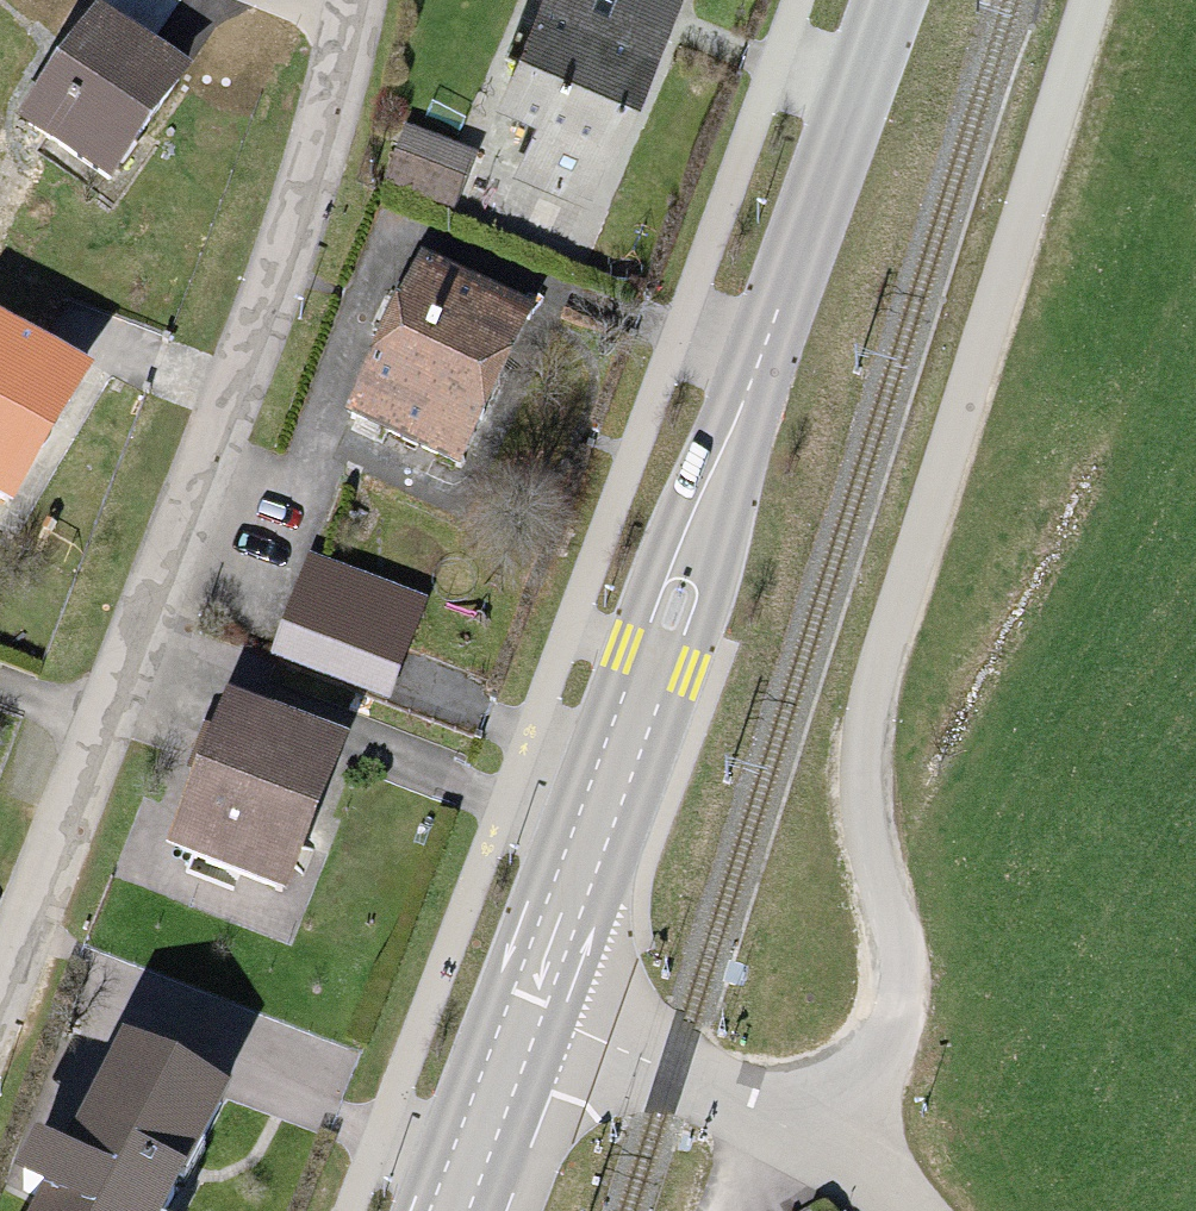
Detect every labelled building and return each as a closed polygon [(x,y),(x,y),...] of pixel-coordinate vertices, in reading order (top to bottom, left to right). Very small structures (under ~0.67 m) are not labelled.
[(515,62),(636,106),(675,0),(538,0),(515,62)] [(85,28),(12,132),(104,195),(177,91),(85,28)] [(605,221),(407,143),(387,192),(585,270),(605,221)] [(521,320),(411,276),(351,425),(460,470),(521,320)] [(9,495),(91,362),(0,307),(0,490),(9,495)] [(374,650),(288,618),(266,677),(352,709),(374,650)] [(323,758),(216,721),(164,872),(270,909),(323,758)] [(38,1210),(169,1210),(209,1129),(104,1078),(38,1210)]
